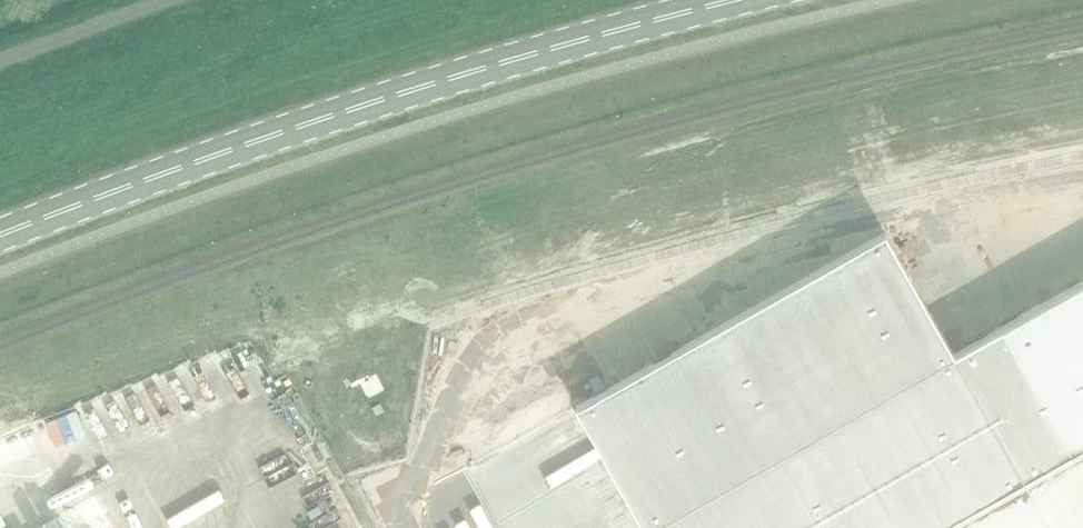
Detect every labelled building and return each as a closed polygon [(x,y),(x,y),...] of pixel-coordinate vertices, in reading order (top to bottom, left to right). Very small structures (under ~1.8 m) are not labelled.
[(357,370),(365,386),(382,377),(374,362),(357,370)] [(942,527),(1082,527),(1082,449),(942,527)] [(59,525),(54,517),(34,527),(55,527),(59,525)]
